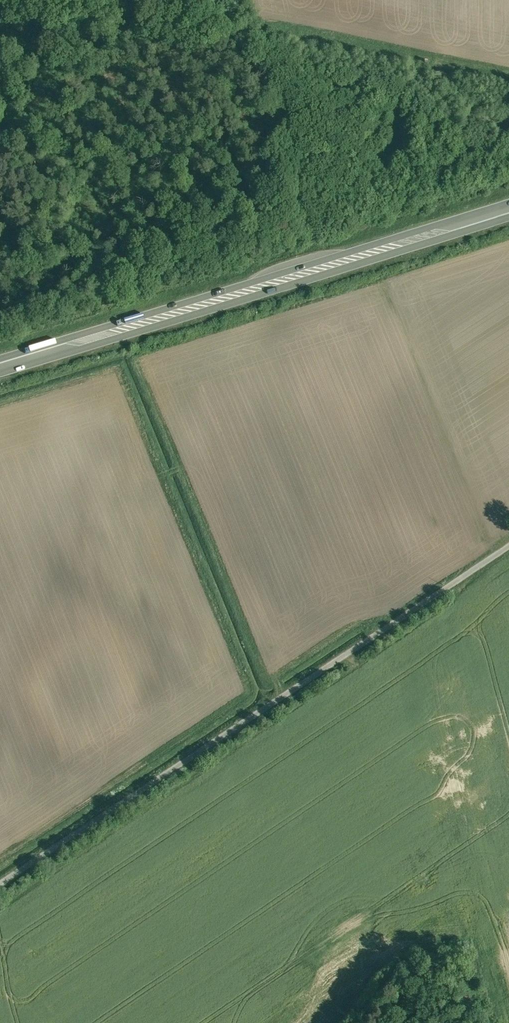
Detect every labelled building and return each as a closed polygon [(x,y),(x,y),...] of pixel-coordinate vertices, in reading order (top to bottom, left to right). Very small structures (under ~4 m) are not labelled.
[(487,206),(489,211),(508,205),(508,199),(487,206)]
